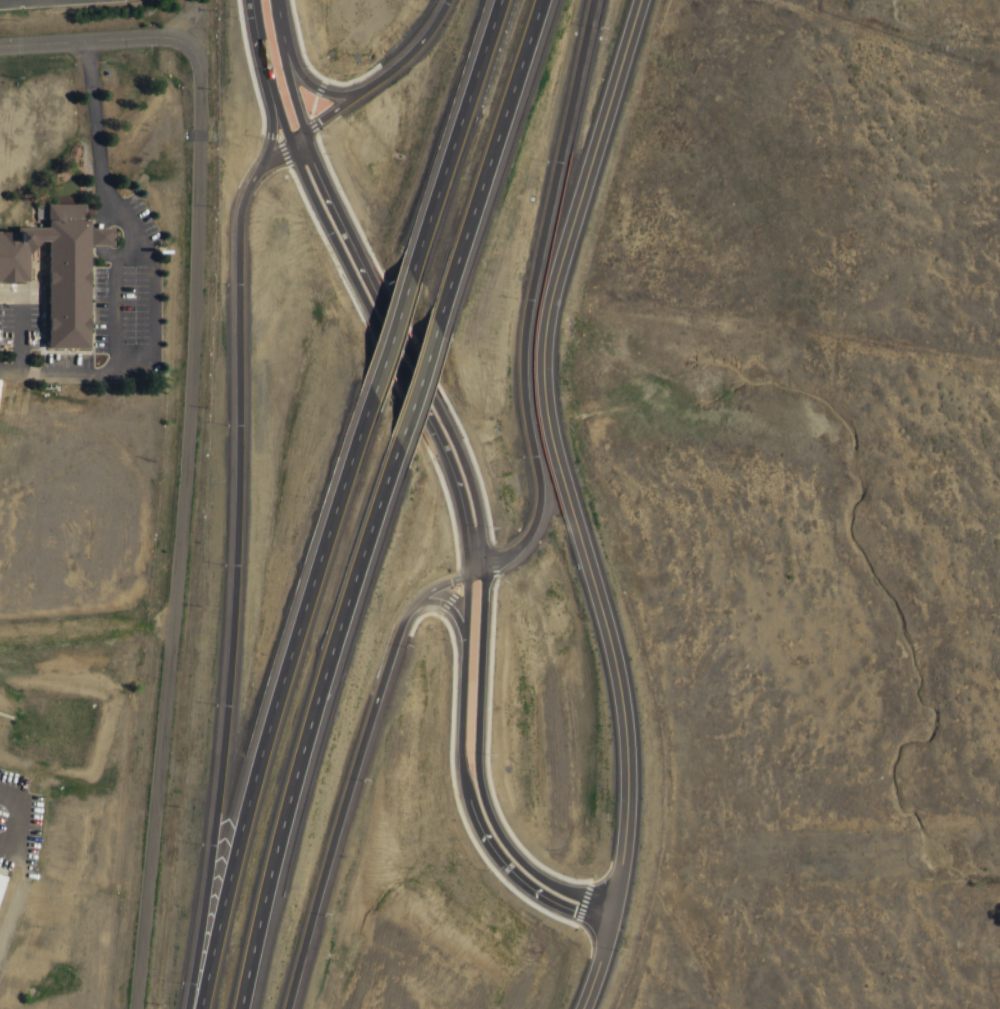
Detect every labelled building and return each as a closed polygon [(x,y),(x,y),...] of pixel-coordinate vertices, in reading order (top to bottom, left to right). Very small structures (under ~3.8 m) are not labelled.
[(42,216),(38,216),(38,223),(16,223),(16,228),(0,228),(0,280),(20,280),(20,249),(32,238),(39,238),(39,344),(80,344),(80,243),(104,243),(104,225),(82,225),(82,217),(78,217),(78,201),(42,201),(42,216)]
